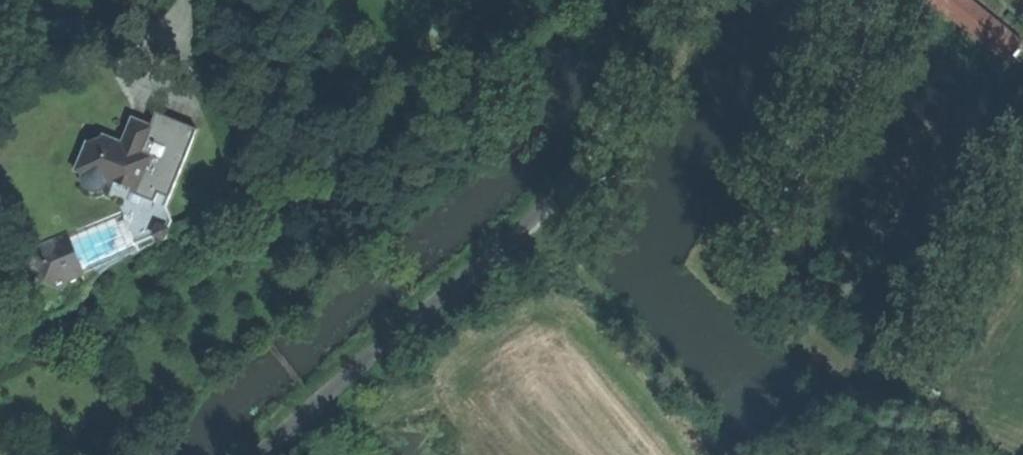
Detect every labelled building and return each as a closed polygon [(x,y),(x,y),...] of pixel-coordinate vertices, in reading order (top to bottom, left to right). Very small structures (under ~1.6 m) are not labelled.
[(994,49),(1012,27),(979,0),(933,0),(994,49)] [(154,112),(148,126),(144,136),(125,128),(120,142),(101,134),(100,138),(87,142),(84,141),(72,171),(81,174),(80,179),(81,183),(84,187),(87,189),(93,190),(97,189),(100,187),(103,182),(112,186),(117,176),(137,184),(134,192),(132,191),(131,193),(153,202),(157,193),(169,198),(196,128),(173,119),(154,112)] [(130,118),(125,128),(144,136),(148,126),(130,118)] [(112,186),(131,193),(132,191),(134,192),(137,184),(117,176),(112,186)] [(125,211),(121,214),(134,245),(153,236),(163,240),(170,221),(165,208),(169,198),(157,193),(153,202),(131,193),(125,211)] [(87,265),(75,234),(65,238),(64,235),(25,251),(36,278),(60,289),(64,281),(89,270),(87,265)] [(719,258),(726,263),(735,251),(727,246),(719,258)] [(0,435),(0,454),(18,454),(0,435)]
